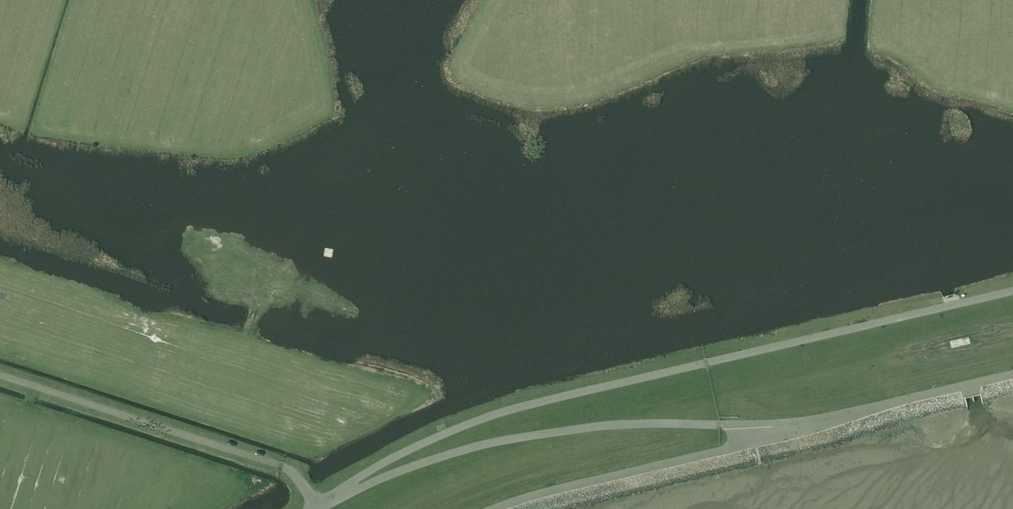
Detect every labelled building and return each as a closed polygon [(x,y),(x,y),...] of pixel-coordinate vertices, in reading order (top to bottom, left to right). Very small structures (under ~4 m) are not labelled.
[(971,339),(951,341),(952,349),(972,346),(971,339)]
